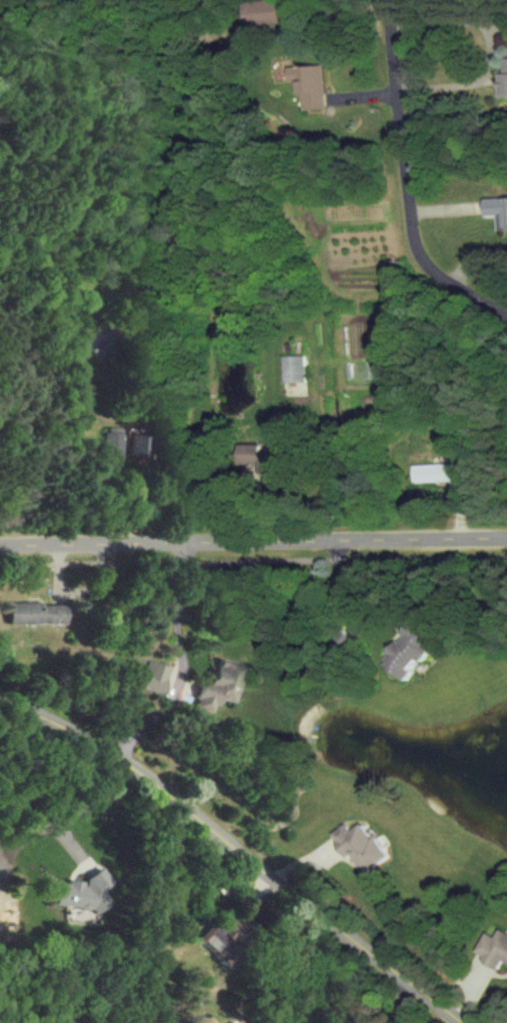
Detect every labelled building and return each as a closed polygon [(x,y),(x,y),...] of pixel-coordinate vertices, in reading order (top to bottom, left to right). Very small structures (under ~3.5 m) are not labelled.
[(284,23),(283,0),(278,0),(248,1),(249,24),(284,23)] [(506,47),(506,71),(498,71),(497,94),(506,95),(506,47)] [(328,109),(327,65),(288,67),(289,82),(299,81),(299,94),(304,94),(304,110),(328,109)] [(303,382),(303,356),(281,356),(281,382),(303,382)] [(119,457),(120,434),(100,433),(99,457),(119,457)] [(139,457),(142,437),(128,435),(125,454),(139,457)] [(257,445),(235,445),(235,464),(255,465),(255,474),(270,474),(270,453),(257,453),(257,445)] [(409,465),(410,483),(452,482),(451,463),(409,465)] [(4,604),(4,625),(61,623),(61,603),(4,604)] [(430,644),(406,626),(377,665),(400,683),(430,644)] [(241,667),(214,658),(206,683),(197,680),(189,707),(209,713),(214,698),(230,703),(241,667)] [(163,667),(141,663),(135,690),(157,694),(163,667)] [(327,834),(341,857),(347,853),(359,872),(383,857),(361,821),(347,830),(343,823),(327,834)] [(45,905),(99,911),(103,872),(80,870),(78,882),(59,879),(59,883),(48,882),(45,905)] [(198,942),(216,955),(237,926),(219,914),(198,942)] [(475,951),(483,955),(480,960),(496,969),(501,960),(506,964),(506,934),(498,929),(494,937),(485,932),(475,951)]
